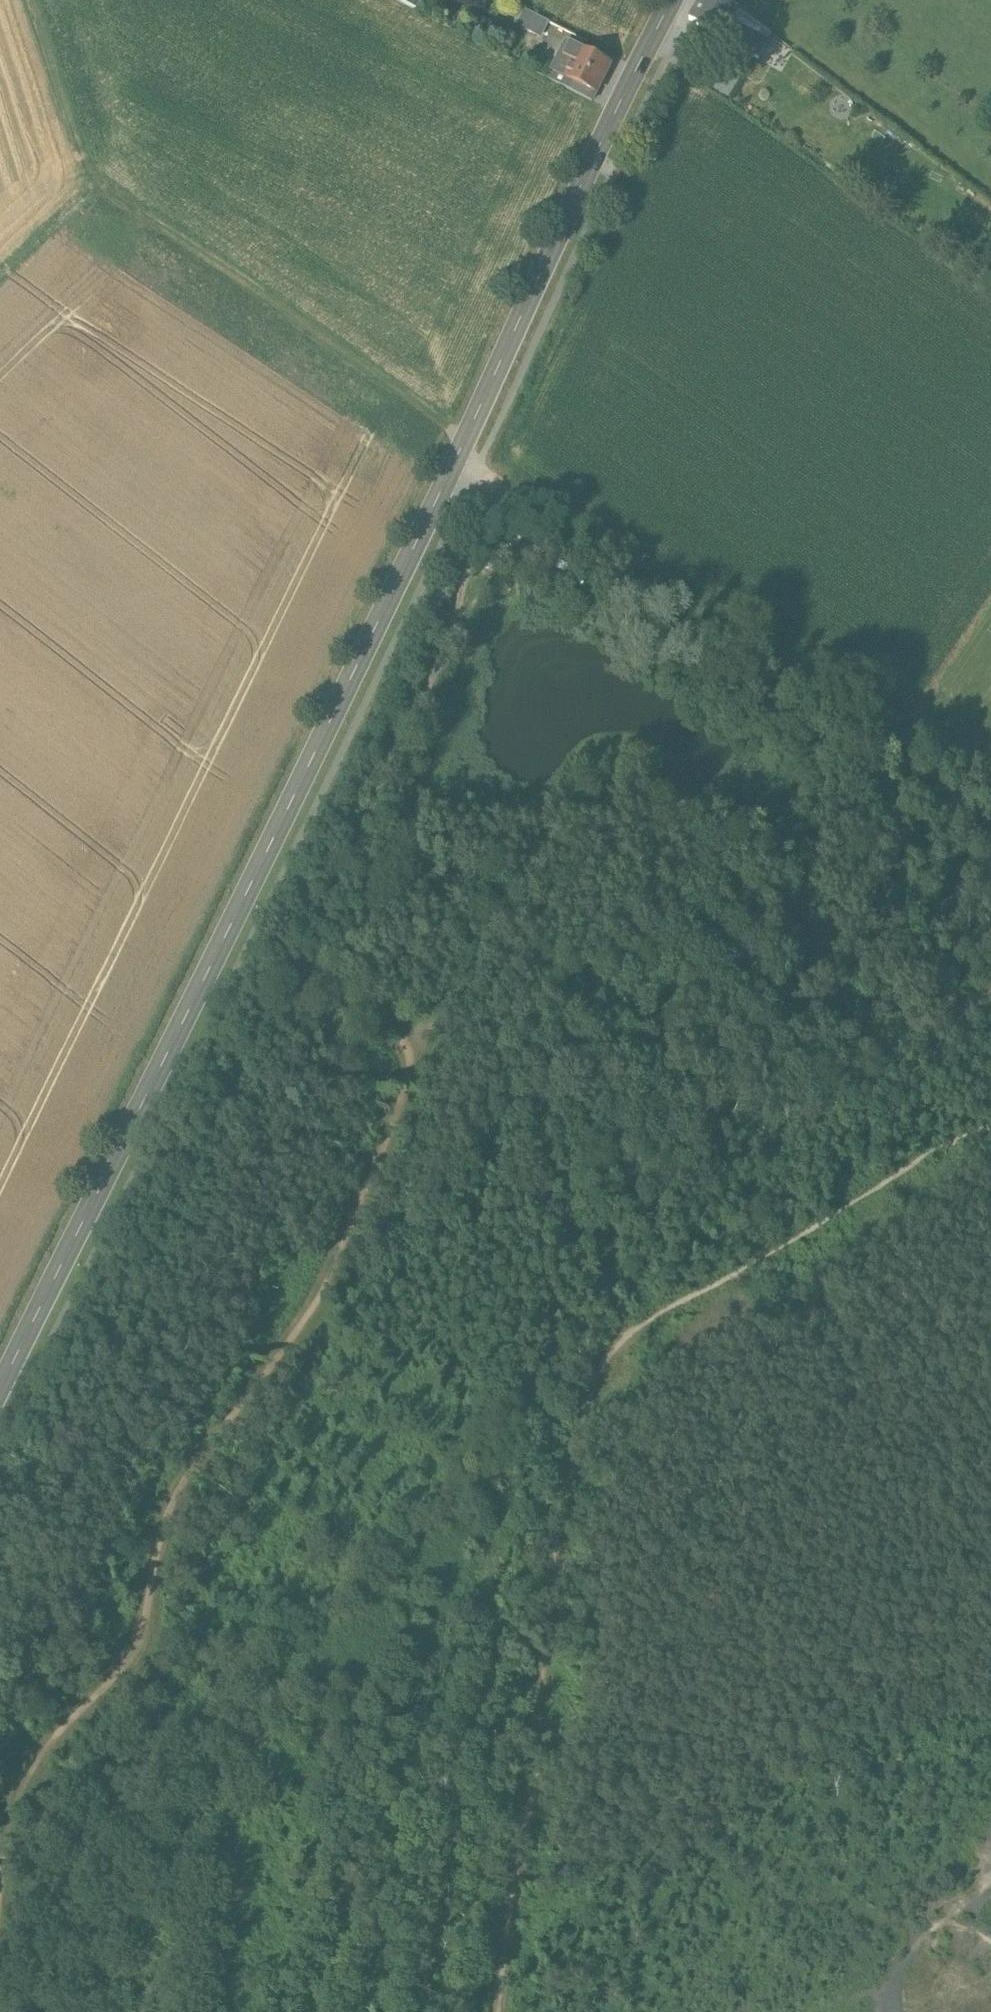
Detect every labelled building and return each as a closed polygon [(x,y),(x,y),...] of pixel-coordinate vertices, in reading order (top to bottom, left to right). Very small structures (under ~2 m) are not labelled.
[(717,0),(701,0),(690,19),(748,51),(755,38),(735,27),(729,27),(738,11),(717,0)] [(544,35),(553,19),(528,6),(520,22),(544,35)] [(771,33),(765,30),(762,36),(768,39),(771,33)] [(766,43),(755,38),(748,51),(758,57),(766,43)] [(610,63),(591,54),(587,62),(583,60),(577,72),(577,73),(581,75),(577,83),(596,93),(610,63)] [(596,93),(577,83),(581,75),(577,73),(577,72),(562,65),(553,81),(592,101),(596,93)]
